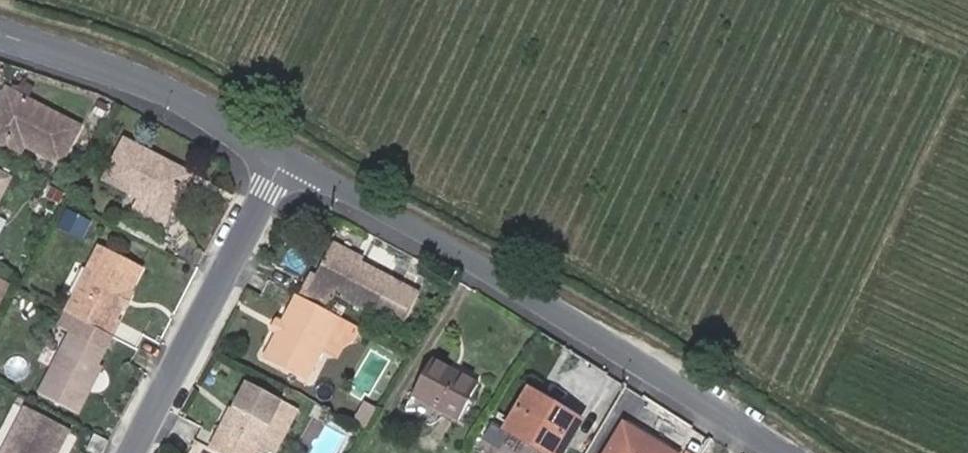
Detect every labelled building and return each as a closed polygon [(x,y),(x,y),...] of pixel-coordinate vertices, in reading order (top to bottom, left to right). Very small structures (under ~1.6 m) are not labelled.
[(8,83),(0,100),(0,137),(23,149),(27,141),(62,159),(82,121),(8,83)] [(150,158),(119,142),(98,180),(133,200),(125,218),(154,233),(163,216),(160,214),(179,179),(147,162),(150,158)] [(0,171),(0,193),(9,175),(0,171)] [(309,291),(302,287),(292,304),(323,320),(331,303),(370,323),(391,283),(359,266),(361,261),(333,246),(309,291)] [(139,268),(96,247),(84,269),(90,272),(81,289),(76,287),(62,314),(111,338),(133,294),(128,292),(139,268)] [(81,289),(90,272),(84,269),(76,287),(81,289)] [(303,386),(327,342),(325,337),(331,325),(323,320),(292,304),(279,328),(273,340),(260,365),(303,386)] [(279,328),(273,325),(267,337),(273,340),(279,328)] [(102,354),(68,336),(34,397),(76,419),(86,399),(80,396),(94,370),(102,354)] [(433,353),(411,388),(458,420),(480,385),(433,353)] [(86,399),(99,373),(94,370),(80,396),(86,399)] [(505,426),(551,452),(559,452),(581,417),(529,386),(505,426)] [(237,390),(204,452),(252,452),(260,437),(263,438),(278,411),(237,390)] [(364,429),(376,409),(364,402),(352,421),(364,429)] [(20,410),(0,450),(0,452),(58,452),(68,435),(20,410)] [(622,418),(602,452),(679,452),(622,418)] [(90,438),(82,452),(97,452),(102,444),(90,438)]
